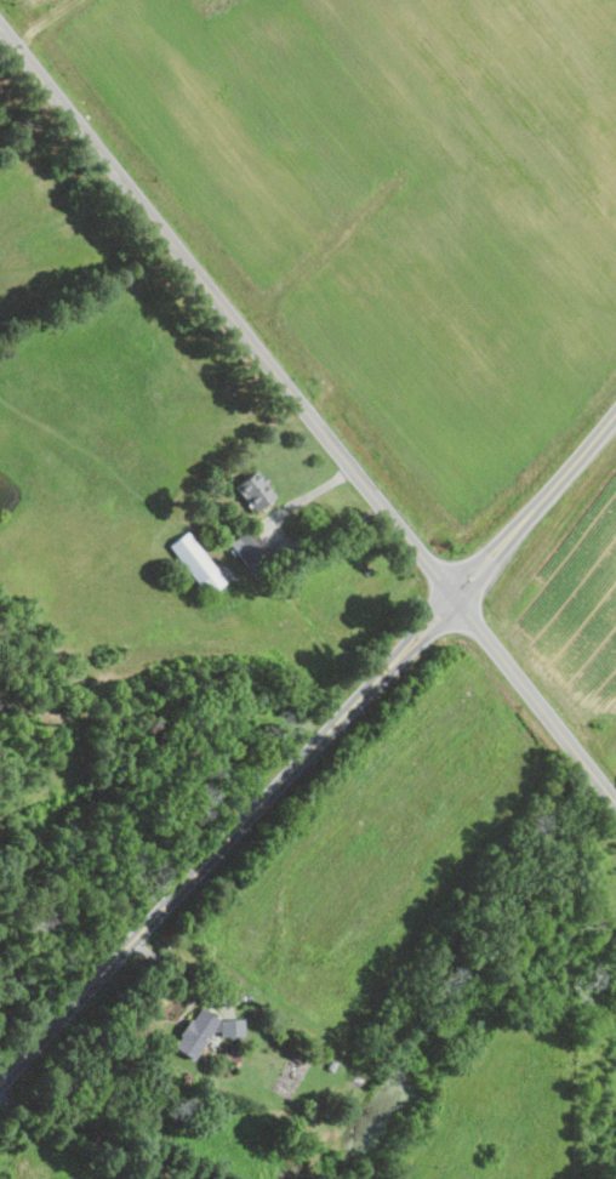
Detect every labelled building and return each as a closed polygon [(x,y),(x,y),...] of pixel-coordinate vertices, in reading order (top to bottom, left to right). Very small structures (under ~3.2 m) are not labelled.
[(274,496),(256,470),(235,484),(252,510),(274,496)] [(206,595),(225,581),(186,531),(168,545),(206,595)] [(262,555),(244,531),(228,542),(247,567),(262,555)] [(172,1048),(193,1060),(218,1020),(197,1007),(172,1048)] [(243,1036),(243,1019),(219,1019),(220,1036),(243,1036)]
